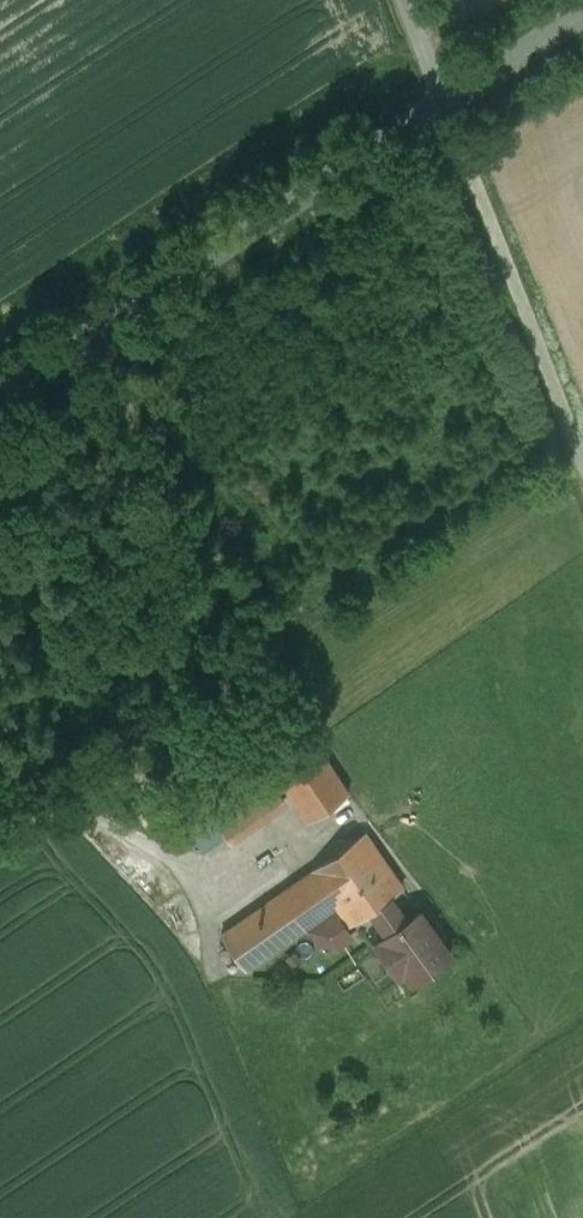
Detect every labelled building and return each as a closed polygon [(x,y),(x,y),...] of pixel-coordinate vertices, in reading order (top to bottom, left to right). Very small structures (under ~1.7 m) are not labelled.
[(312,740),(272,768),(309,820),(348,792),(312,740)] [(267,772),(210,811),(226,835),(283,796),(267,772)] [(364,833),(313,869),(314,870),(221,935),(245,969),(336,905),(350,924),(370,910),(390,896),(402,888),(364,833)] [(418,912),(406,920),(390,896),(370,910),(386,934),(382,937),(384,940),(405,970),(413,981),(449,956),(418,912)] [(335,914),(312,930),(321,943),(338,946),(351,937),(335,914)] [(405,970),(384,940),(377,944),(398,975),(405,970)]
